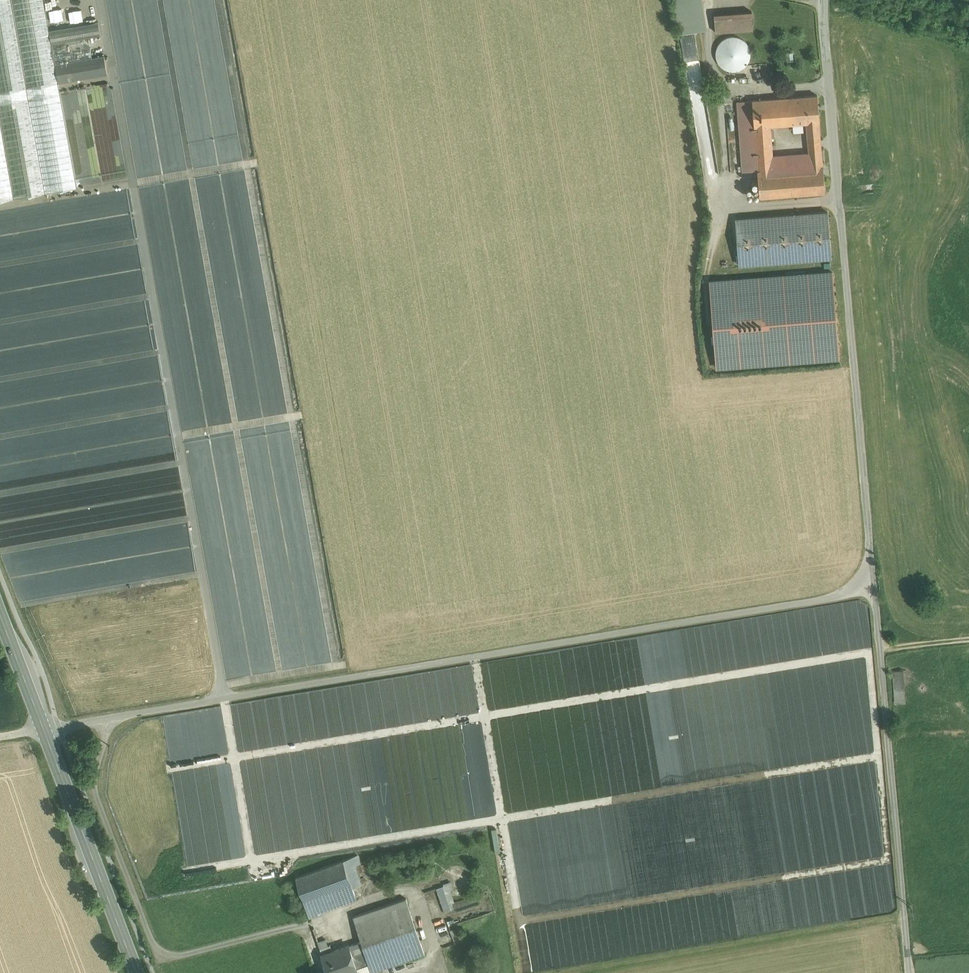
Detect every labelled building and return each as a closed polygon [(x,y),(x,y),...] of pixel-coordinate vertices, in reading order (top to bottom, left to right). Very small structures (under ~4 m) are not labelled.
[(13,198),(77,187),(58,82),(55,63),(49,30),(44,0),(0,0),(0,123),(13,198)] [(752,11),(714,13),(715,32),(753,29),(752,11)] [(67,18),(67,23),(86,20),(85,15),(67,18)] [(85,24),(49,30),(55,63),(92,57),(88,37),(87,37),(85,24)] [(719,174),(694,34),(680,36),(704,176),(719,174)] [(749,59),(750,53),(749,46),(745,40),(739,37),(733,36),(726,37),(721,41),(717,46),(716,53),(717,59),(721,65),(727,69),(733,70),(740,69),(745,65),(749,59)] [(104,55),(94,57),(97,75),(107,73),(104,55)] [(92,57),(55,63),(58,82),(97,75),(94,57),(92,57)] [(817,94),(788,97),(790,123),(806,122),(819,121),(817,94)] [(788,97),(736,101),(742,171),(757,170),(772,169),(773,162),(772,156),(770,125),(790,123),(788,97)] [(736,101),(725,101),(731,172),(742,171),(736,101)] [(819,121),(806,122),(808,140),(808,147),(821,147),(819,121)] [(0,123),(0,200),(13,198),(0,123)] [(821,154),(809,155),(810,166),(822,165),(821,154)] [(809,155),(772,156),(773,162),(772,169),(810,166),(809,155)] [(772,169),(757,170),(759,196),(825,191),(823,165),(822,165),(810,166),(772,169)] [(827,211),(736,218),(739,264),(831,257),(827,211)] [(832,271),(710,280),(717,369),(839,360),(832,271)] [(903,671),(893,672),(895,704),(905,703),(903,671)] [(354,825),(356,837),(397,831),(394,816),(382,818),(380,808),(369,810),(368,806),(363,807),(366,822),(354,825)] [(357,855),(343,859),(351,883),(352,887),(360,884),(353,865),(360,862),(357,855)] [(343,859),(296,876),(303,900),(304,899),(316,895),(323,892),(350,883),(351,883),(343,859)] [(444,911),(457,906),(449,881),(436,885),(444,911)] [(350,883),(323,892),(328,906),(356,896),(352,887),(351,883),(350,883)] [(323,892),(316,895),(320,908),(328,906),(323,892)] [(316,895),(304,899),(303,900),(309,916),(321,912),(320,908),(316,895)] [(406,898),(353,916),(364,949),(369,964),(371,971),(424,953),(406,898)] [(360,941),(349,945),(357,968),(369,964),(364,949),(363,949),(360,941)] [(330,944),(320,947),(322,954),(332,951),(330,944)] [(322,954),(329,972),(341,972),(357,968),(349,945),(332,951),(322,954)]
